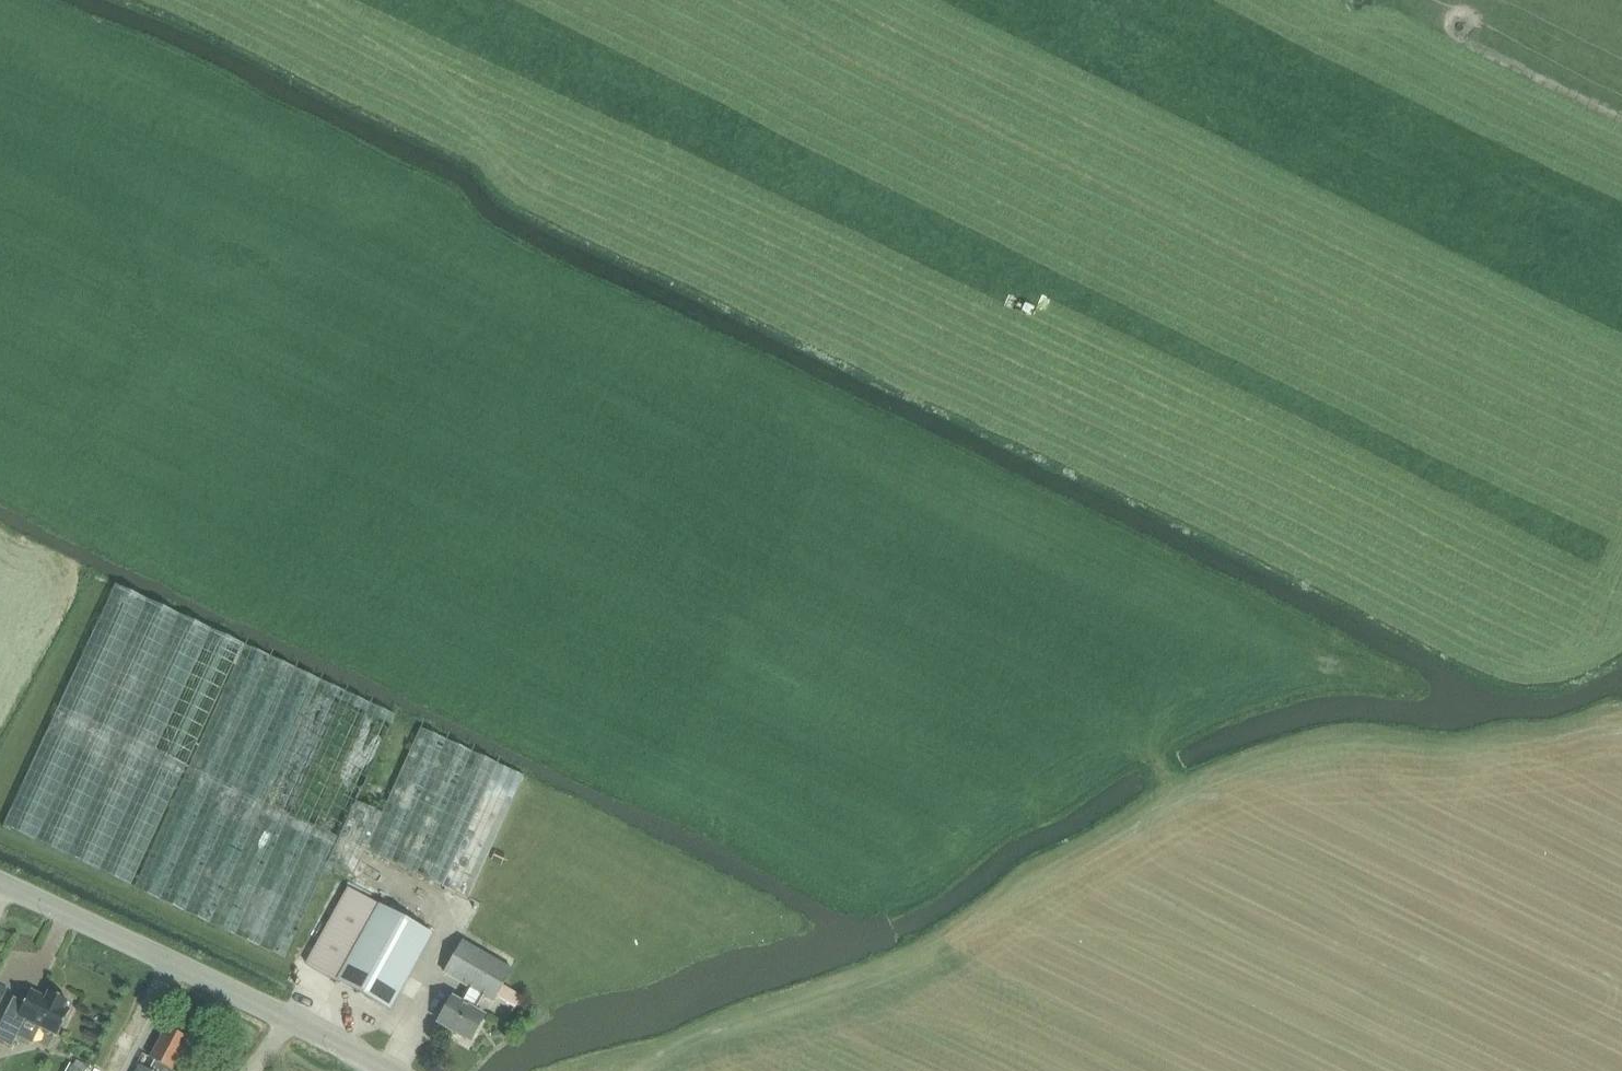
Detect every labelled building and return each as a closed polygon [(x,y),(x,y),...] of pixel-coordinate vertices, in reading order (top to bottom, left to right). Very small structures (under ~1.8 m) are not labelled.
[(4,827),(19,835),(129,888),(179,910),(284,960),(329,863),(354,876),(365,851),(469,899),(524,777),(420,730),(381,815),(356,803),(395,717),(243,645),(116,586),(4,827)] [(348,888),(335,910),(305,964),(336,981),(365,998),(366,997),(390,1011),(432,934),(379,905),(348,888)] [(493,997),(500,985),(510,967),(464,941),(445,974),(470,989),(461,1004),(452,999),(439,1023),(470,1041),(484,1017),(474,1012),(484,996),(491,1001),(493,997)] [(70,1010),(65,1007),(67,1002),(49,992),(46,998),(31,990),(24,1004),(13,999),(12,1000),(0,1024),(0,1040),(12,1046),(25,1020),(57,1036),(70,1010)] [(181,1059),(176,1057),(185,1040),(164,1029),(148,1058),(152,1060),(146,1070),(137,1066),(135,1070),(174,1070),(181,1059)]
